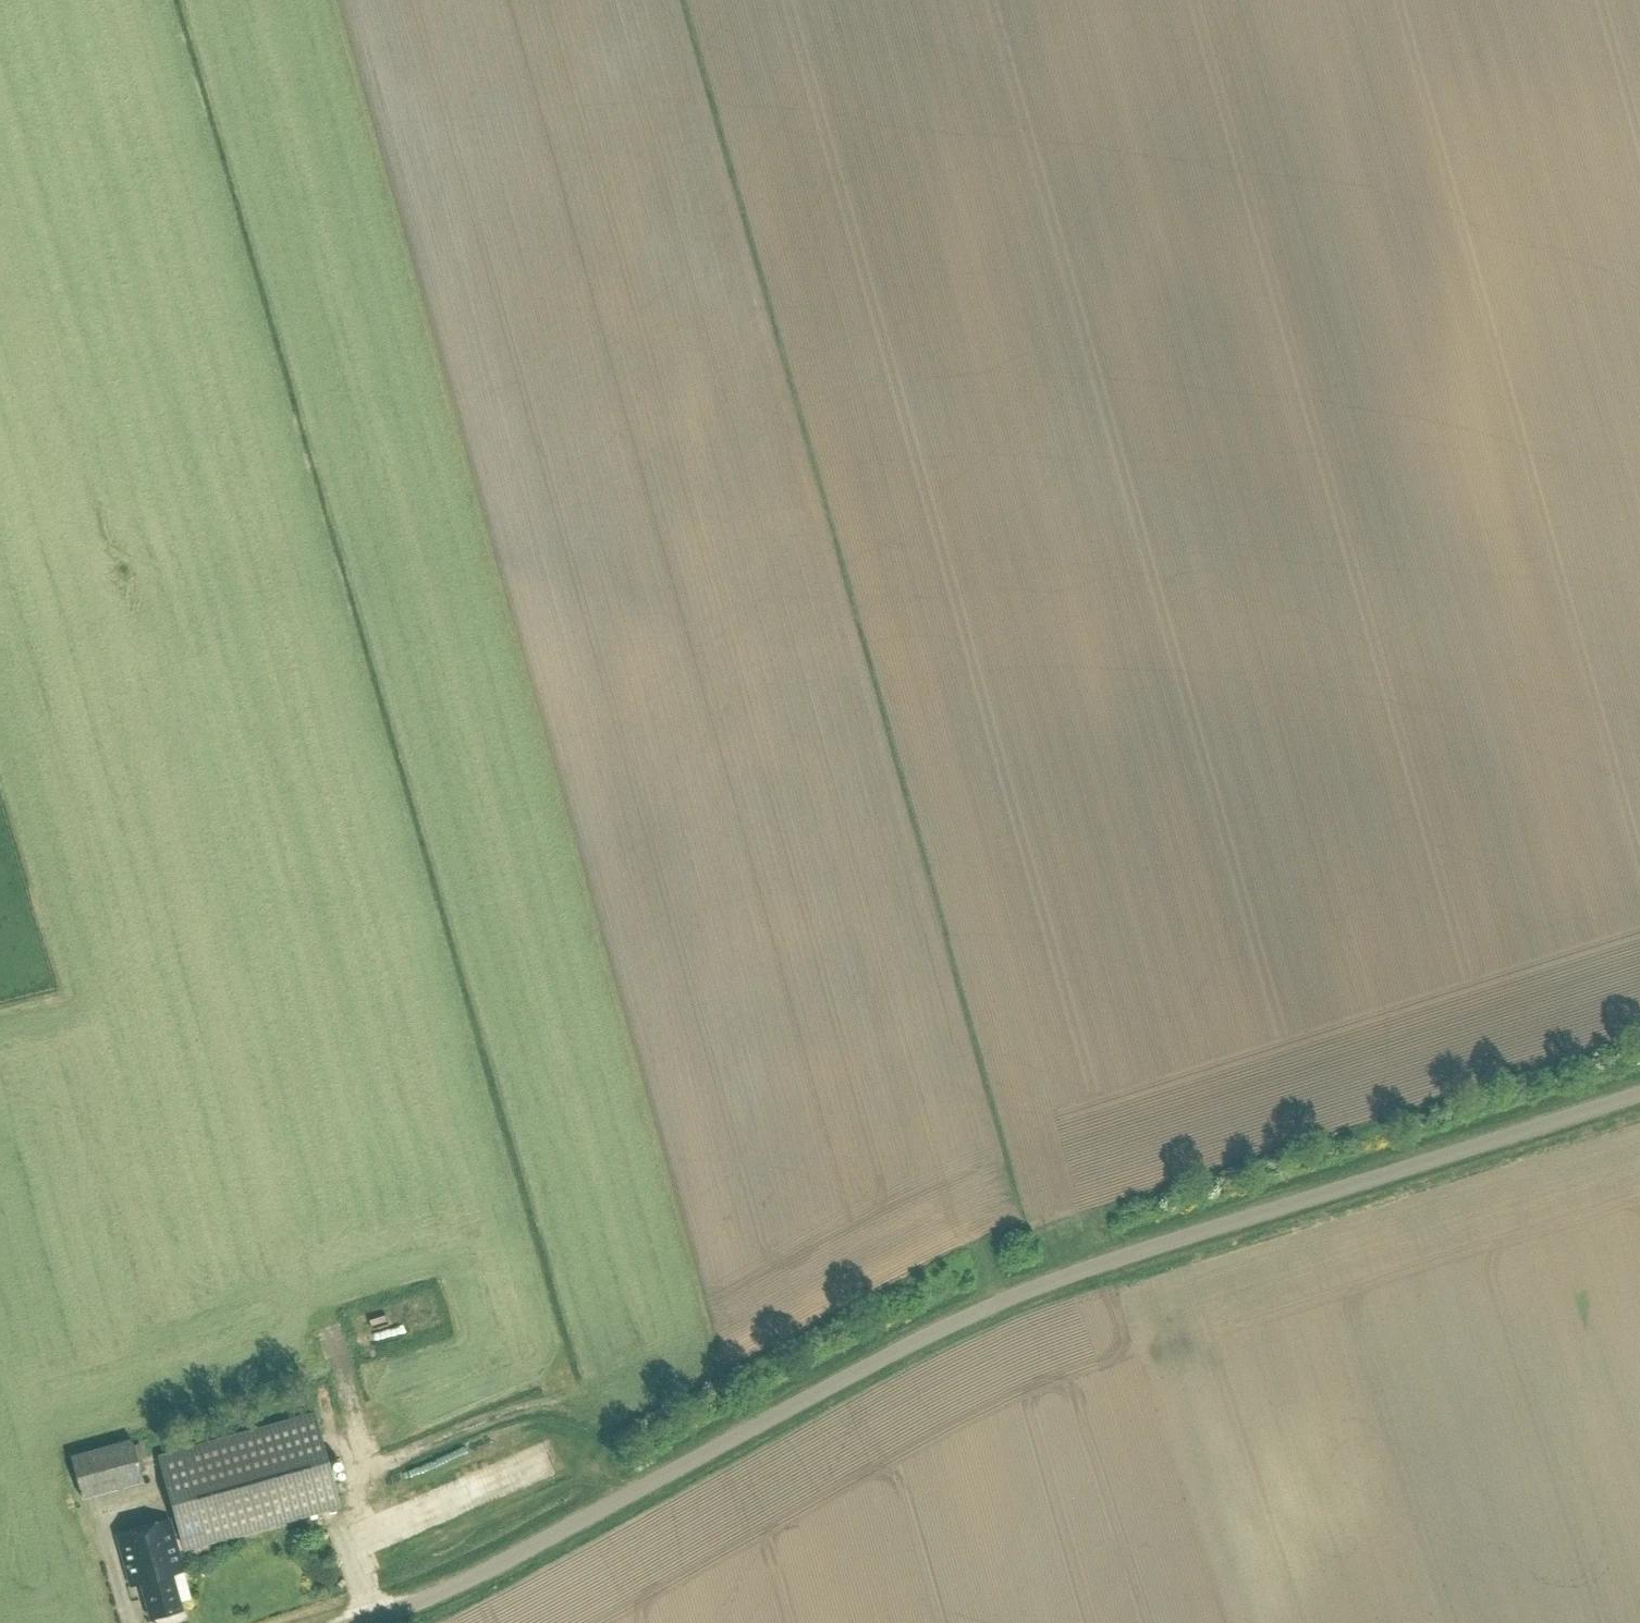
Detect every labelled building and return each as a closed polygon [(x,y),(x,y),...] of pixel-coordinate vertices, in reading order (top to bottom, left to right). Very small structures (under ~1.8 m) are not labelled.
[(184,1551),(341,1508),(315,1413),(158,1457),(180,1539),(174,1541),(168,1520),(117,1534),(131,1586),(141,1583),(150,1619),(181,1610),(171,1575),(182,1572),(177,1551),(183,1549),(184,1551)] [(81,1499),(142,1483),(130,1439),(69,1456),(81,1499)]
